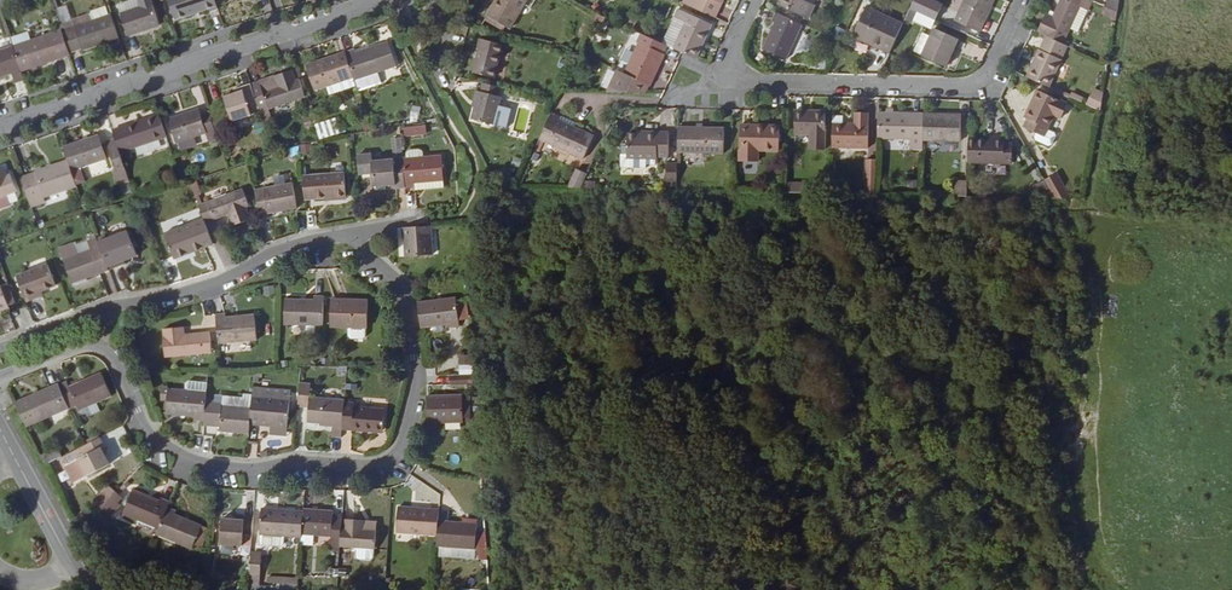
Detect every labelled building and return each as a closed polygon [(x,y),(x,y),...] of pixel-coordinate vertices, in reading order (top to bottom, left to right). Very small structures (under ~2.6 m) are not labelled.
[(121,14),(141,7),(138,0),(133,0),(118,5),(121,14)] [(215,0),(169,0),(175,21),(209,10),(210,13),(218,10),(215,0)] [(486,16),(509,28),(526,0),(495,0),(486,16)] [(724,0),(685,0),(684,4),(692,7),(716,18),(724,0)] [(778,6),(796,14),(803,0),(781,0),(778,6)] [(936,21),(942,7),(928,0),(914,0),(914,1),(910,10),(917,13),(936,21)] [(956,23),(967,0),(959,0),(949,19),(956,23)] [(996,0),(967,0),(956,23),(980,34),(996,0)] [(1039,32),(1047,36),(1065,44),(1086,0),(1063,0),(1053,20),(1047,17),(1039,32)] [(141,7),(121,14),(129,36),(159,26),(152,3),(141,7)] [(112,15),(109,6),(94,11),(91,15),(94,21),(112,15)] [(1117,20),(1118,13),(1107,8),(1103,14),(1117,20)] [(853,38),(889,55),(902,26),(866,9),(853,38)] [(674,49),(683,53),(696,59),(712,24),(679,10),(675,17),(686,22),(674,49)] [(912,24),(917,13),(910,10),(905,21),(912,24)] [(803,24),(776,12),(773,20),(777,22),(770,36),(764,48),(787,60),(803,24)] [(94,21),(63,32),(72,56),(111,44),(112,47),(121,44),(112,15),(94,21)] [(597,15),(594,23),(602,27),(606,18),(597,15)] [(667,46),(674,49),(686,22),(675,17),(663,44),(667,46)] [(777,22),(773,20),(766,34),(770,36),(777,22)] [(396,39),(400,46),(415,38),(408,26),(393,34),(396,39)] [(932,37),(923,57),(947,68),(951,57),(954,59),(962,42),(938,31),(935,30),(932,37)] [(72,56),(63,32),(14,48),(22,73),(72,57),(72,56)] [(663,44),(641,34),(638,42),(640,43),(625,75),(620,73),(611,92),(647,93),(650,86),(651,86),(665,55),(663,53),(667,46),(663,44)] [(913,51),(919,53),(927,36),(921,34),(913,51)] [(1051,87),(1070,47),(1065,44),(1047,36),(1027,77),(1051,87)] [(396,39),(387,42),(397,67),(409,63),(400,46),(396,39)] [(502,44),(480,39),(477,50),(479,51),(473,73),(494,78),(502,44)] [(354,77),(355,80),(378,73),(397,67),(387,42),(355,52),(354,50),(346,53),(354,77)] [(13,47),(0,51),(0,79),(12,74),(16,85),(25,82),(22,73),(14,48),(13,47)] [(354,77),(346,53),(306,66),(314,91),(346,80),(354,77)] [(305,97),(296,69),(251,85),(259,110),(263,122),(275,118),(271,108),(305,97)] [(378,73),(355,80),(358,88),(381,81),(378,73)] [(346,80),(328,86),(331,95),(349,89),(346,80)] [(500,87),(483,83),(481,93),(476,91),(474,102),(476,103),(472,120),(494,126),(500,97),(498,97),(500,87)] [(259,110),(251,85),(242,88),(243,91),(223,96),(231,122),(252,116),(251,113),(259,110)] [(1100,110),(1103,94),(1093,90),(1086,104),(1100,110)] [(1068,105),(1037,91),(1033,101),(1035,102),(1032,108),(1030,107),(1026,118),(1028,119),(1025,127),(1045,136),(1048,130),(1055,115),(1062,118),(1068,105)] [(218,141),(209,114),(201,116),(199,110),(170,120),(178,144),(206,135),(209,144),(218,141)] [(825,111),(796,110),(795,133),(811,133),(811,145),(811,148),(825,148),(825,134),(825,111)] [(833,114),(832,146),(869,147),(870,122),(869,122),(869,111),(855,111),(855,122),(842,122),(841,114),(833,114)] [(923,137),(924,113),(879,112),(878,137),(923,137)] [(552,113),(540,139),(583,159),(594,137),(574,128),(559,121),(561,117),(552,113)] [(923,137),(923,139),(962,140),(962,114),(924,113),(923,137)] [(167,137),(159,115),(129,126),(136,148),(167,137)] [(559,121),(574,128),(576,124),(561,117),(559,121)] [(403,137),(426,135),(425,124),(402,126),(403,137)] [(780,125),(740,124),(740,159),(759,160),(759,149),(780,149),(780,125)] [(136,148),(129,126),(122,128),(129,149),(136,148)] [(723,128),(679,127),(678,152),(723,153),(723,128)] [(122,128),(112,131),(115,140),(120,153),(129,149),(122,128)] [(1054,133),(1048,130),(1045,136),(1038,133),(1036,137),(1037,140),(1048,146),(1051,145),(1055,136),(1054,133)] [(644,134),(636,133),(627,133),(627,156),(657,157),(657,155),(669,155),(669,131),(645,131),(644,134)] [(63,147),(68,161),(72,172),(106,160),(101,145),(98,135),(63,147)] [(996,140),(969,139),(968,163),(1014,164),(1014,143),(1006,143),(1006,136),(996,135),(996,140)] [(897,139),(896,148),(907,149),(907,140),(897,139)] [(120,153),(115,140),(106,143),(112,158),(115,168),(114,173),(117,180),(128,177),(120,153)] [(106,143),(101,145),(106,160),(112,158),(106,143)] [(396,159),(403,158),(401,144),(395,145),(396,159)] [(409,151),(409,158),(425,157),(425,150),(409,151)] [(404,169),(406,189),(415,188),(415,184),(443,182),(440,156),(425,157),(409,158),(403,159),(404,169)] [(376,175),(374,161),(374,157),(360,158),(362,176),(376,175)] [(396,190),(406,189),(404,169),(403,159),(403,158),(396,159),(374,161),(376,175),(377,187),(387,186),(396,186),(396,190)] [(878,194),(878,174),(878,160),(869,160),(868,194),(878,194)] [(35,173),(20,178),(28,201),(42,196),(43,198),(77,187),(72,172),(68,161),(34,172),(35,173)] [(667,180),(677,180),(678,163),(667,163),(667,180)] [(15,192),(8,174),(5,174),(2,166),(0,167),(0,198),(15,192)] [(578,170),(570,187),(582,187),(588,174),(578,170)] [(303,176),(305,198),(325,196),(347,195),(346,172),(303,176)] [(1057,198),(1073,199),(1057,172),(1046,178),(1057,198)] [(878,194),(890,194),(891,175),(878,174),(878,194)] [(1057,198),(1046,178),(1035,185),(1042,197),(1057,198)] [(953,195),(968,196),(968,181),(953,180),(952,195),(953,195)] [(199,198),(196,199),(204,218),(206,223),(229,214),(233,225),(251,219),(247,207),(250,206),(241,182),(199,198)] [(415,184),(415,188),(415,190),(444,188),(443,182),(415,184)] [(254,189),(258,213),(298,207),(294,183),(254,189)] [(789,184),(789,192),(790,192),(802,192),(802,184),(789,184)] [(802,192),(831,193),(831,185),(802,185),(802,192)] [(174,259),(214,245),(206,223),(204,218),(165,232),(174,259)] [(432,253),(430,226),(403,228),(404,237),(406,237),(407,255),(432,253)] [(97,240),(108,269),(118,266),(117,263),(125,260),(134,257),(125,233),(107,239),(105,236),(97,240)] [(72,284),(108,269),(97,240),(96,238),(87,242),(90,250),(77,255),(72,244),(59,249),(72,284)] [(34,295),(42,292),(55,286),(47,265),(16,277),(25,303),(35,298),(34,295)] [(15,304),(10,291),(3,293),(1,289),(0,286),(0,313),(1,312),(9,309),(8,307),(15,304)] [(456,296),(416,301),(420,327),(449,323),(449,327),(459,325),(456,296)] [(323,326),(323,297),(314,297),(314,301),(286,300),(285,326),(323,326)] [(350,303),(350,300),(331,300),(331,328),(368,328),(368,303),(350,303)] [(227,315),(216,316),(217,316),(219,345),(259,342),(256,316),(228,319),(227,315)] [(368,328),(348,328),(348,336),(350,339),(365,339),(368,336),(368,328)] [(185,329),(165,331),(166,339),(164,339),(166,358),(212,354),(211,336),(186,338),(185,329)] [(302,366),(302,374),(323,374),(323,366),(302,366)] [(454,376),(470,375),(469,366),(453,367),(454,376)] [(476,382),(475,375),(470,375),(454,376),(450,376),(450,385),(476,384),(476,382)] [(60,385),(69,405),(77,401),(82,412),(108,400),(97,376),(70,387),(68,382),(60,385)] [(206,393),(207,384),(189,383),(187,385),(186,391),(206,393)] [(301,383),(298,406),(310,407),(309,422),(321,423),(333,424),(332,428),(343,429),(345,402),(345,400),(310,397),(311,383),(301,383)] [(16,405),(28,428),(71,409),(69,405),(60,385),(16,405)] [(196,422),(204,423),(206,399),(206,393),(186,391),(163,389),(162,402),(167,402),(166,416),(196,419),(196,422)] [(265,389),(264,397),(290,400),(291,392),(265,389)] [(223,405),(252,408),(253,397),(243,396),(243,398),(224,396),(224,400),(223,405)] [(252,408),(250,423),(270,425),(288,426),(290,400),(264,397),(253,396),(253,397),(252,408)] [(462,397),(426,397),(427,420),(426,422),(462,422),(462,418),(462,401),(462,397)] [(222,431),(250,434),(250,423),(252,408),(223,405),(224,400),(206,399),(204,423),(204,426),(222,428),(222,431)] [(345,402),(343,429),(364,431),(364,428),(383,430),(385,409),(354,406),(355,403),(345,402)] [(297,408),(297,421),(305,421),(305,407),(297,408)] [(288,426),(270,425),(269,435),(287,437),(288,426)] [(331,438),(342,439),(343,429),(332,428),(331,438)] [(80,461),(88,477),(111,465),(108,457),(103,449),(107,447),(102,438),(87,445),(85,446),(68,455),(73,464),(80,461)] [(42,456),(47,466),(63,458),(58,449),(42,456)] [(107,515),(123,499),(108,484),(92,500),(107,515)] [(158,528),(167,506),(169,502),(161,498),(159,501),(132,490),(123,514),(158,528)] [(158,528),(156,533),(192,547),(201,524),(175,513),(177,510),(167,506),(158,528)] [(303,535),(304,509),(263,506),(261,531),(285,533),(293,534),(303,535)] [(439,520),(440,509),(399,507),(397,532),(437,535),(439,520)] [(341,527),(342,517),(334,517),(335,512),(304,509),(303,535),(333,538),(332,543),(340,544),(341,527)] [(253,536),(254,518),(246,517),(246,520),(237,519),(227,519),(225,544),(244,546),(245,535),(253,536)] [(340,544),(340,546),(376,549),(377,530),(364,529),(364,520),(346,519),(345,527),(341,527),(340,544)] [(378,521),(364,520),(364,529),(377,530),(378,521)] [(437,535),(437,546),(476,549),(478,522),(439,520),(437,535)] [(209,527),(201,524),(192,547),(200,550),(209,527)] [(285,533),(263,531),(262,539),(265,542),(281,544),(289,544),(292,542),(293,534),(285,533)] [(261,554),(251,553),(250,562),(260,563),(261,554)]
